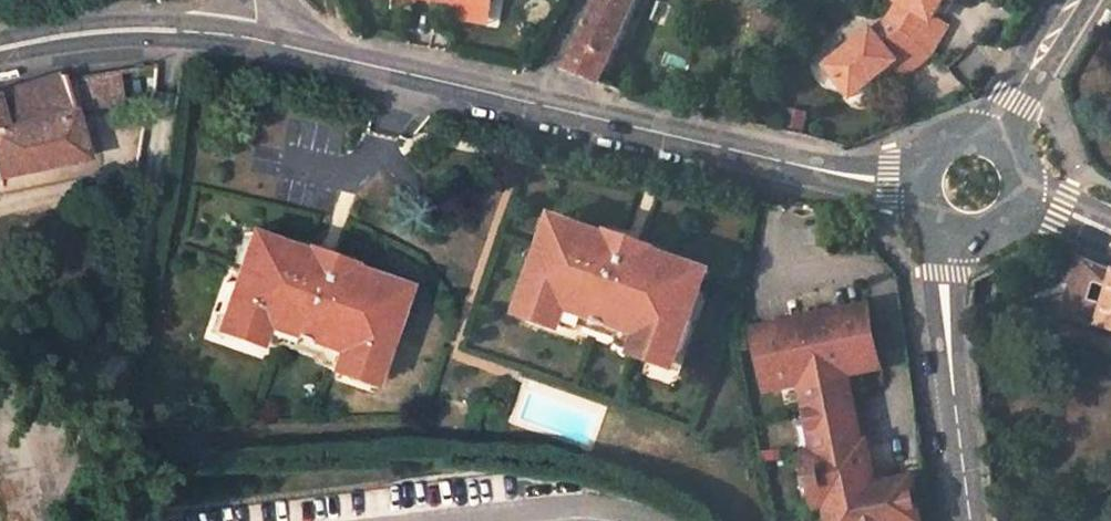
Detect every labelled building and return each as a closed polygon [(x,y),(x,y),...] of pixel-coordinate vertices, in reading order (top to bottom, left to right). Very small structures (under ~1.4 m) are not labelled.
[(442,19),(489,26),(493,0),(446,0),(442,19)] [(583,37),(569,72),(598,83),(642,0),(603,0),(583,37)] [(898,0),(900,2),(887,19),(872,32),(870,30),(824,65),(849,98),(892,65),(902,57),(913,71),(929,56),(944,36),(929,28),(935,17),(945,0),(898,0)] [(950,26),(935,17),(929,28),(944,36),(950,26)] [(913,71),(902,57),(892,65),(902,78),(913,71)] [(59,70),(0,88),(0,181),(85,162),(74,109),(154,94),(157,64),(62,80),(59,70)] [(553,277),(568,229),(558,226),(543,274),(553,277)] [(578,321),(650,344),(648,349),(644,361),(667,367),(671,356),(691,363),(703,324),(692,321),(707,273),(663,259),(659,251),(623,239),(614,244),(568,229),(553,277),(543,274),(531,312),(553,319),(549,330),(573,338),(578,321)] [(248,241),(231,288),(242,291),(258,244),(248,241)] [(263,334),(338,360),(336,365),(332,378),(355,385),(359,373),(378,379),(391,343),(381,340),(397,292),(353,277),(348,267),(312,253),(302,260),(258,244),(242,291),(231,288),(218,325),(240,332),(236,344),(257,352),(263,334)] [(1110,330),(1110,268),(1083,255),(1064,316),(1110,330)] [(707,273),(692,321),(703,324),(718,277),(707,273)] [(397,292),(381,340),(391,343),(407,295),(397,292)] [(869,309),(820,320),(810,321),(762,332),(772,387),(808,379),(825,454),(814,456),(824,502),(835,500),(839,520),(916,520),(920,520),(912,482),(876,489),(866,445),(861,446),(849,390),(868,385),(864,367),(881,363),(869,309)] [(820,320),(818,310),(808,311),(810,321),(820,320)] [(527,323),(549,330),(553,319),(531,312),(527,323)] [(214,337),(236,344),(240,332),(218,325),(214,337)] [(691,363),(671,356),(667,367),(687,374),(691,363)] [(355,385),(374,391),(378,379),(359,373),(355,385)]
